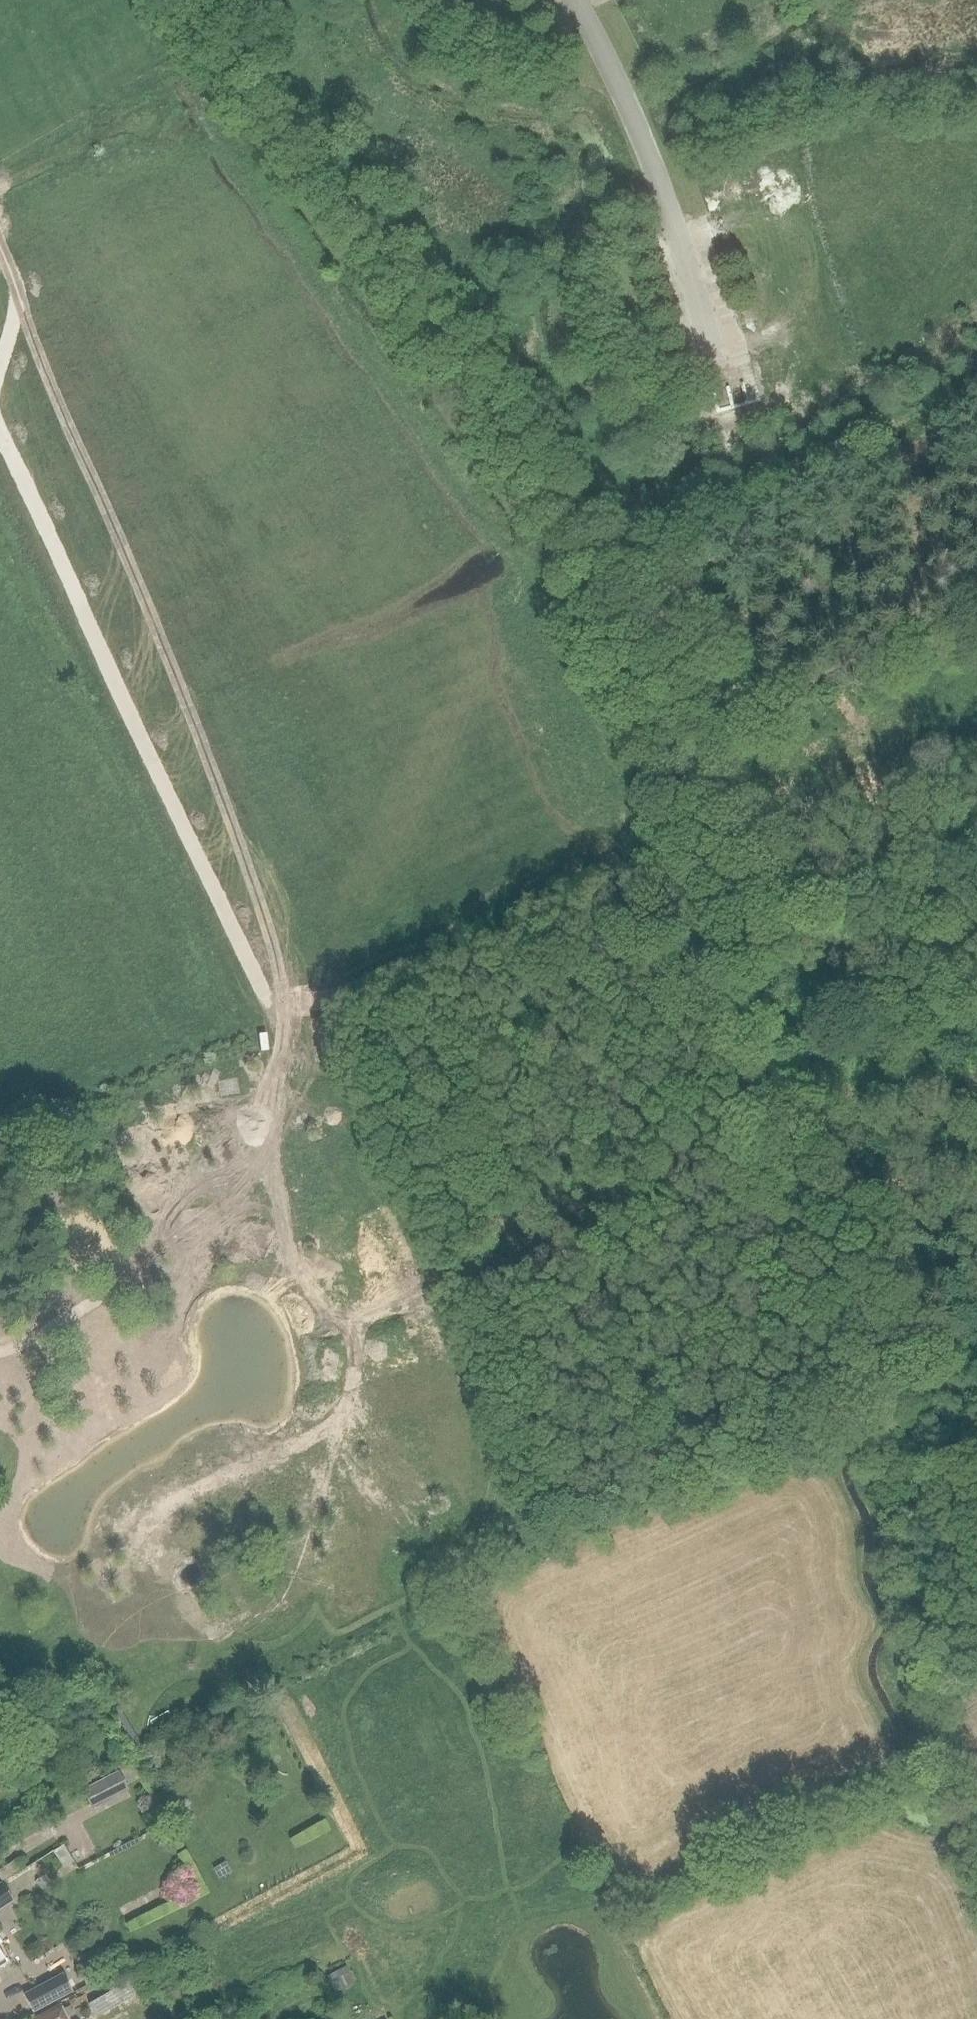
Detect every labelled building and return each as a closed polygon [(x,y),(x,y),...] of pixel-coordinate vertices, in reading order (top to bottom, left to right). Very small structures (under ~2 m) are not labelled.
[(119,1767),(83,1787),(93,1805),(129,1786),(119,1767)] [(57,1850),(66,1866),(73,1861),(63,1846),(57,1850)] [(13,1902),(1,1882),(0,1882),(0,1910),(13,1902)] [(353,1963),(333,1973),(341,1989),(361,1980),(353,1963)] [(71,1991),(61,1973),(23,1994),(32,2012),(71,1991)] [(88,2003),(96,2017),(135,1996),(127,1982),(88,2003)] [(36,2018),(71,2018),(63,2004),(36,2018)]
